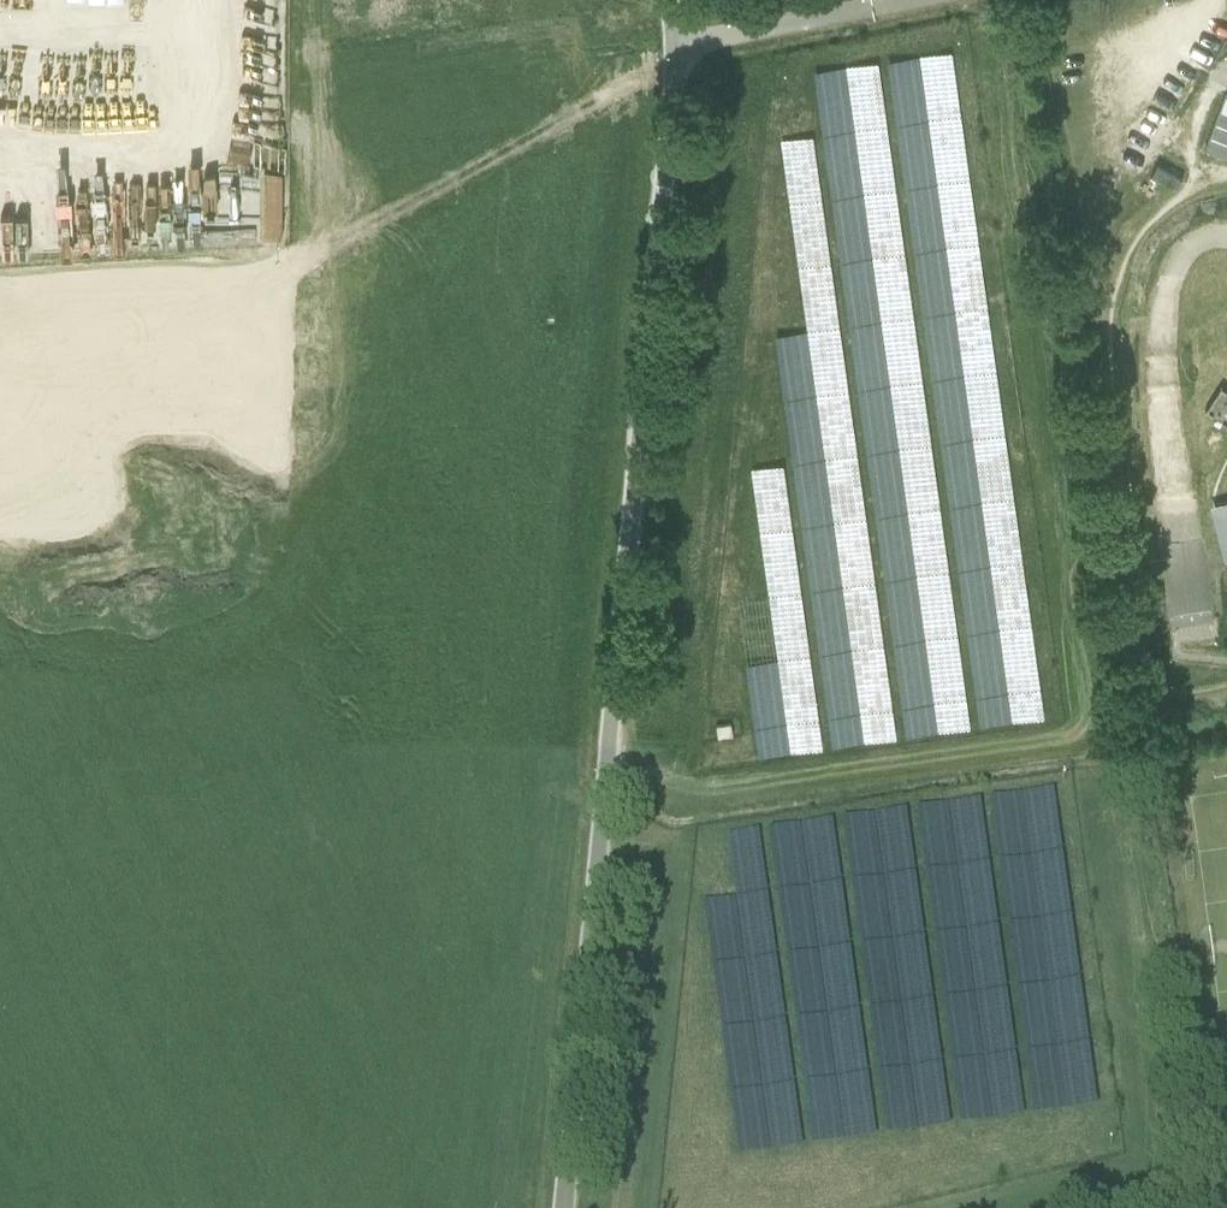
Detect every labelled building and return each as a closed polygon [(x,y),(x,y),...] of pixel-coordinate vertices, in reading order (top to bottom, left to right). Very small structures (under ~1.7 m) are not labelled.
[(1203,150),(1226,159),(1226,96),(1224,95),(1203,150)] [(1226,425),(1226,391),(1221,387),(1205,411),(1226,425)]
